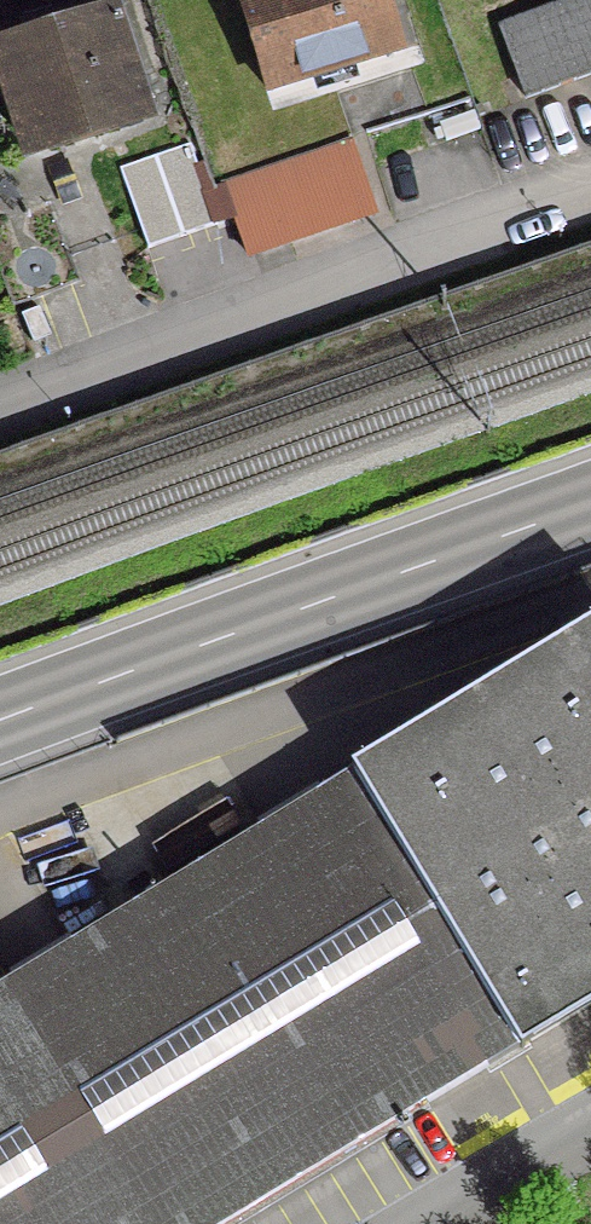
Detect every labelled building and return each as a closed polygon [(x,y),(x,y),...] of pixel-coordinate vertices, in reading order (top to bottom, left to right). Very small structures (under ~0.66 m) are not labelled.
[(262,92),(395,51),(380,0),(234,0),(262,92)] [(494,29),(520,101),(590,75),(590,0),(572,0),(494,29)] [(0,28),(0,74),(25,152),(139,115),(107,19),(54,36),(49,20),(20,30),(17,22),(0,28)] [(468,114),(434,126),(440,143),(474,131),(468,114)] [(207,189),(218,185),(242,257),(288,242),(263,170),(268,168),(266,161),(269,160),(258,128),(211,143),(217,160),(200,166),(207,189)] [(516,1049),(590,1004),(590,630),(351,775),(516,1049)] [(0,986),(0,1223),(225,1223),(516,1049),(351,775),(0,986)]
